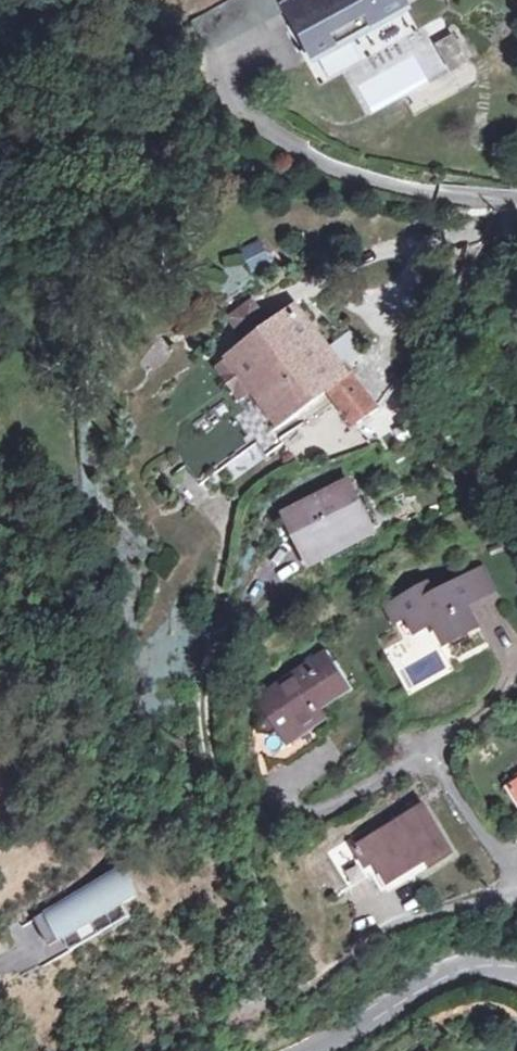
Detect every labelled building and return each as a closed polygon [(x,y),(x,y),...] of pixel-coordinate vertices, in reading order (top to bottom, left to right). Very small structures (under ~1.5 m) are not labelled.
[(281,3),(284,9),(310,56),(402,5),(400,0),(285,0),(281,3)] [(452,40),(436,48),(449,72),(465,64),(452,40)] [(254,297),(224,311),(234,332),(264,318),(254,297)] [(248,376),(180,427),(178,456),(200,486),(262,439),(273,454),(290,441),(279,426),(332,386),(358,420),(392,395),(390,392),(363,358),(362,357),(345,371),(299,310),(234,357),(248,376)] [(402,374),(375,347),(363,358),(390,392),(402,374)] [(349,483),(283,508),(303,558),(368,531),(349,483)] [(405,613),(415,629),(422,642),(439,633),(451,655),(482,638),(475,625),(506,607),(491,579),(442,606),(436,596),(405,613)] [(415,629),(405,613),(392,620),(402,636),(415,629)] [(318,708),(330,703),(328,697),(352,683),(332,649),(268,686),(294,735),(323,717),(318,708)] [(512,783),(508,786),(516,799),(516,780),(512,783)] [(348,896),(371,881),(364,870),(375,863),(389,885),(424,860),(429,867),(451,851),(421,806),(352,850),(348,845),(326,861),(348,896)] [(121,869),(48,911),(64,939),(71,952),(131,918),(124,905),(137,897),(121,869)] [(64,939),(48,911),(34,918),(50,946),(64,939)]
